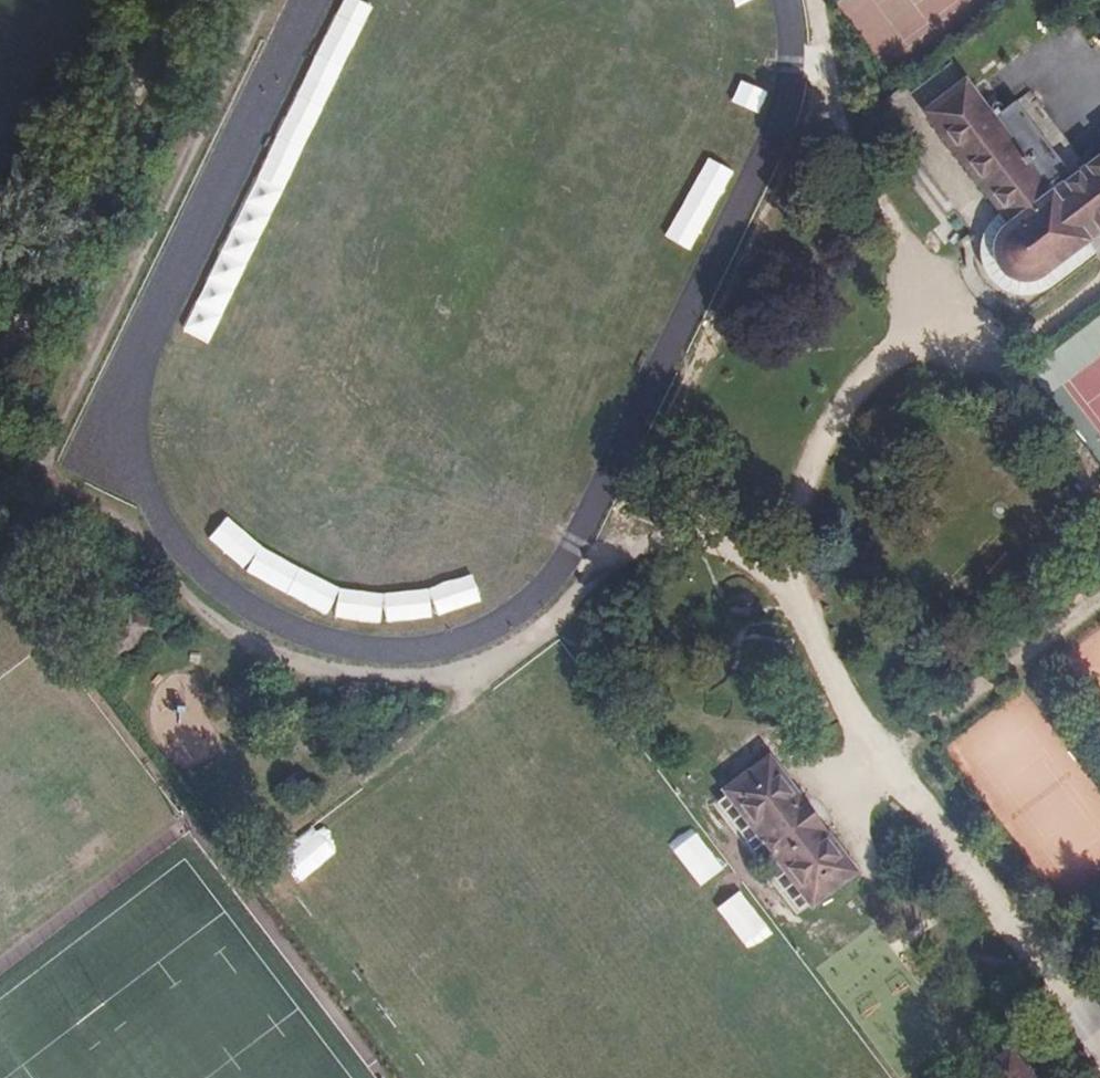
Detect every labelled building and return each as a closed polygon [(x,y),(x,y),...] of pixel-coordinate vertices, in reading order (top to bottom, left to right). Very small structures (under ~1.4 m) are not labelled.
[(1047,270),(1099,230),(1099,155),(1075,173),(1020,100),(998,115),(971,80),(931,111),(1015,221),(1014,221),(1013,222),(1012,222),(1012,223),(1011,223),(1011,224),(1010,224),(1010,225),(1009,225),(1009,226),(1008,226),(1008,227),(1007,228),(1006,229),(1006,230),(1005,230),(1005,231),(1005,232),(1004,233),(1004,234),(1004,235),(1003,235),(1003,236),(1003,237),(1003,238),(1002,239),(1002,240),(1002,241),(1002,242),(1002,243),(1002,244),(1002,245),(1002,246),(1002,247),(1002,248),(1002,249),(1002,250),(1002,251),(1003,251),(1003,252),(1003,253),(1003,254),(1004,255),(1004,256),(1004,257),(1005,257),(1005,258),(1005,259),(1006,259),(1006,260),(1006,261),(1007,261),(1007,262),(1007,263),(1008,263),(1008,264),(1009,264),(1009,265),(1010,266),(1011,266),(1011,267),(1012,267),(1012,268),(1013,268),(1013,269),(1014,269),(1015,270),(1016,270),(1016,271),(1017,271),(1017,272),(1018,272),(1019,272),(1019,273),(1020,273),(1021,273),(1022,273),(1023,274),(1024,274),(1025,274),(1026,274),(1027,274),(1028,274),(1029,274),(1030,274),(1031,274),(1032,274),(1033,274),(1034,274),(1035,274),(1036,274),(1037,274),(1038,273),(1039,273),(1040,273),(1041,273),(1041,272),(1042,272),(1043,272),(1044,271),(1045,271),(1046,270),(1047,270)] [(84,633),(106,663),(151,628),(128,600),(84,633)] [(754,834),(811,910),(856,876),(770,762),(725,796),(754,834)] [(978,1077),(1029,1077),(1009,1052),(976,1076),(978,1077)]
